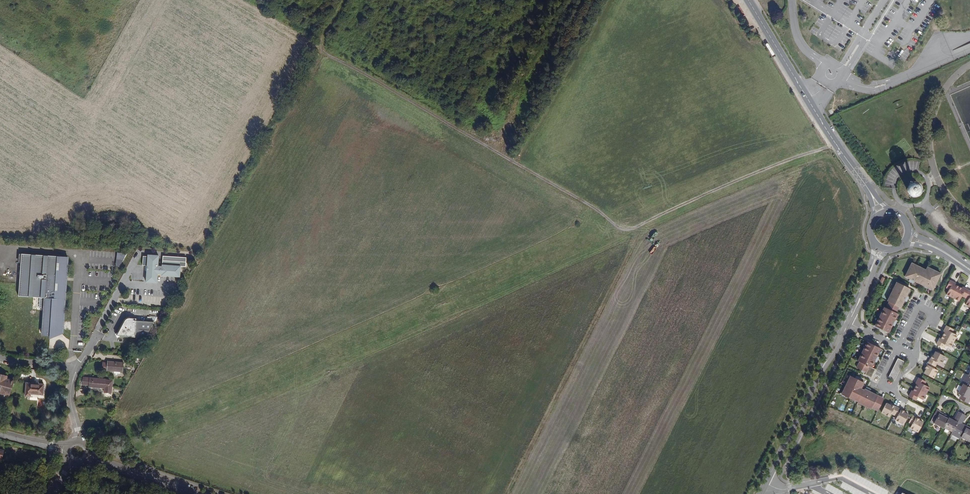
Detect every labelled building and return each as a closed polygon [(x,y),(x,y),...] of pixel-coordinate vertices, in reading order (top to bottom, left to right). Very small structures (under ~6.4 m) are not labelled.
[(119,263),(123,263),(128,249),(120,249),(119,263)] [(163,256),(163,252),(152,251),(152,253),(147,252),(146,262),(151,262),(150,279),(161,279),(161,270),(165,270),(165,272),(173,272),(182,272),(182,263),(188,263),(189,253),(184,253),(167,252),(167,256),(163,256)] [(67,333),(73,255),(26,252),(23,295),(42,296),(49,297),(48,307),(46,334),(53,335),(67,333)] [(926,286),(925,288),(934,293),(942,277),(928,270),(927,273),(913,266),(906,279),(911,282),(910,284),(914,286),(915,284),(921,286),(922,284),(926,286)] [(948,297),(954,300),(960,289),(957,288),(954,286),(954,285),(951,283),(947,290),(950,292),(948,297)] [(898,308),(900,310),(902,310),(906,303),(908,305),(910,301),(908,300),(911,292),(903,287),(898,285),(889,304),(891,305),(888,311),(886,310),(877,329),(890,335),(894,328),(896,329),(898,325),(896,324),(899,316),(897,316),(900,311),(897,310),(898,308)] [(966,292),(963,291),(960,289),(954,300),(960,304),(963,299),(966,300),(969,293),(966,291),(966,292)] [(138,319),(139,317),(128,316),(120,334),(147,337),(155,322),(138,319)] [(947,332),(946,335),(944,338),(955,344),(958,337),(953,335),(955,332),(948,328),(946,331),(947,332)] [(952,350),(955,344),(944,338),(942,341),(941,344),(940,343),(938,347),(945,351),(947,347),(952,350)] [(881,360),(879,359),(883,351),(869,345),(860,364),(862,364),(859,370),(868,375),(867,377),(873,380),(877,372),(873,370),(877,363),(879,364),(881,360)] [(934,358),(933,357),(930,364),(937,368),(938,365),(942,366),(946,359),(937,354),(934,358)] [(890,375),(889,377),(895,380),(896,378),(898,375),(899,372),(901,369),(902,366),(904,362),(899,359),(896,363),(895,366),(893,370),(891,373),(890,375)] [(106,362),(105,370),(127,372),(128,361),(111,360),(111,362),(106,362)] [(935,371),(937,368),(930,364),(926,371),(927,371),(925,375),(935,380),(939,372),(935,371)] [(9,377),(0,374),(0,394),(7,396),(8,395),(12,396),(16,382),(9,380),(9,377)] [(967,376),(964,374),(959,384),(961,385),(969,390),(969,377),(967,376)] [(111,383),(111,381),(86,379),(86,387),(92,388),(92,390),(105,390),(108,391),(107,395),(116,396),(116,383),(111,383)] [(858,381),(853,379),(844,397),(873,411),(873,410),(880,413),(886,401),(871,394),(872,391),(868,389),(867,392),(866,391),(866,392),(863,391),(866,385),(862,383),(863,381),(859,379),(858,381)] [(920,384),(918,387),(916,390),(927,396),(931,389),(926,387),(927,384),(920,380),(918,383),(920,384)] [(45,394),(46,384),(28,383),(27,396),(33,397),(33,393),(45,394)] [(967,400),(969,394),(969,390),(961,385),(956,394),(960,397),(958,400),(966,404),(968,401),(967,400)] [(924,402),(927,396),(916,390),(915,393),(913,396),(912,395),(910,399),(917,403),(919,399),(924,402)] [(893,416),(896,417),(900,410),(893,407),(892,408),(888,405),(883,415),(891,419),(893,416)] [(906,415),(907,414),(900,410),(896,417),(899,419),(897,422),(905,426),(910,417),(906,415)] [(944,429),(944,428),(949,419),(950,418),(940,413),(941,412),(937,410),(933,419),(936,420),(934,424),(944,429)] [(961,440),(962,438),(967,427),(964,425),(963,426),(961,426),(963,422),(964,422),(966,417),(962,416),(958,422),(957,425),(953,433),(952,435),(961,440)] [(921,421),(914,418),(911,425),(914,427),(912,430),(920,434),(925,425),(921,423),(921,421)] [(954,423),(955,422),(949,419),(944,428),(953,433),(957,425),(954,423)] [(967,427),(962,438),(969,442),(969,429),(967,427)] [(4,455),(4,456),(9,457),(12,447),(0,444),(0,454),(4,455)]
